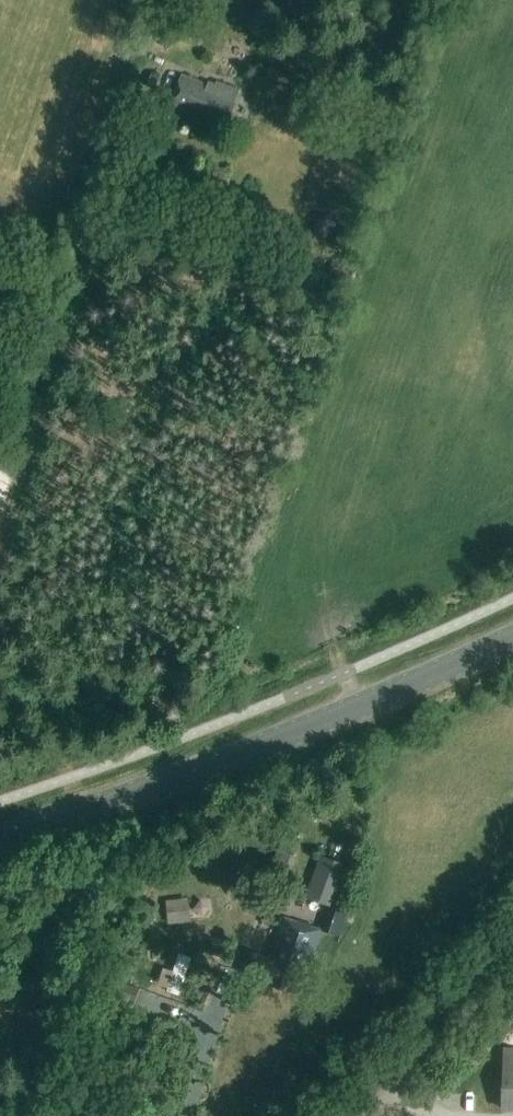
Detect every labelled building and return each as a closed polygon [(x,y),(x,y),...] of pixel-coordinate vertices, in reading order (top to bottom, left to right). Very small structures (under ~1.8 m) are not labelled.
[(207,111),(228,119),(238,91),(217,83),(215,89),(182,76),(172,104),(205,116),(207,111)] [(267,877),(285,885),(296,859),(278,851),(267,877)] [(322,854),(306,896),(332,906),(348,864),(322,854)] [(193,920),(191,899),(167,902),(170,923),(193,920)] [(309,974),(323,932),(285,918),(271,959),(252,953),(245,975),(269,982),(268,984),(295,993),(302,971),(309,974)] [(174,990),(187,993),(195,952),(181,950),(174,990)] [(127,960),(129,971),(137,970),(135,959),(127,960)] [(101,1004),(126,1012),(134,985),(109,978),(101,1004)] [(504,1047),(502,1111),(512,1112),(512,1047),(504,1047)]
